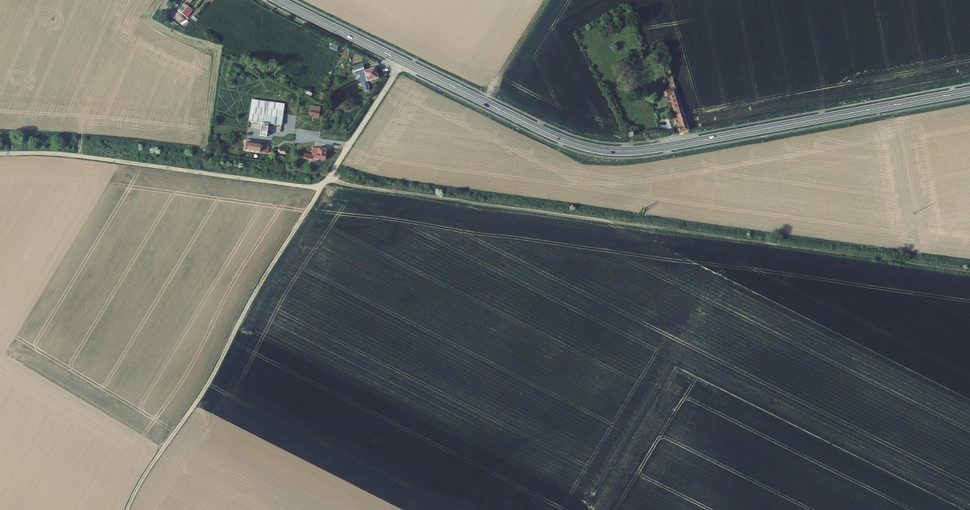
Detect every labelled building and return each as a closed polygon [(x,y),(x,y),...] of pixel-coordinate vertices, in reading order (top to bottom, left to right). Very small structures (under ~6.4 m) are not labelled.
[(182,13),(187,18),(193,10),(188,6),(186,9),(182,13)] [(670,71),(665,57),(659,59),(663,73),(665,73),(670,71)] [(355,75),(359,74),(364,91),(369,90),(367,82),(378,79),(375,68),(365,71),(363,65),(353,68),(355,75)] [(688,130),(670,71),(665,73),(670,88),(665,89),(667,96),(670,95),(680,125),(677,126),(679,132),(688,130)] [(269,87),(272,82),(257,75),(255,80),(269,87)] [(252,99),(249,121),(281,126),(283,114),(285,104),(252,99)] [(309,115),(319,116),(320,107),(311,106),(309,115)] [(281,126),(249,121),(247,134),(280,138),(281,126)] [(261,146),(261,145),(246,143),(245,150),(260,152),(261,146)] [(312,159),(312,157),(325,159),(326,149),(313,147),(312,154),(305,154),(305,158),(312,159)]
